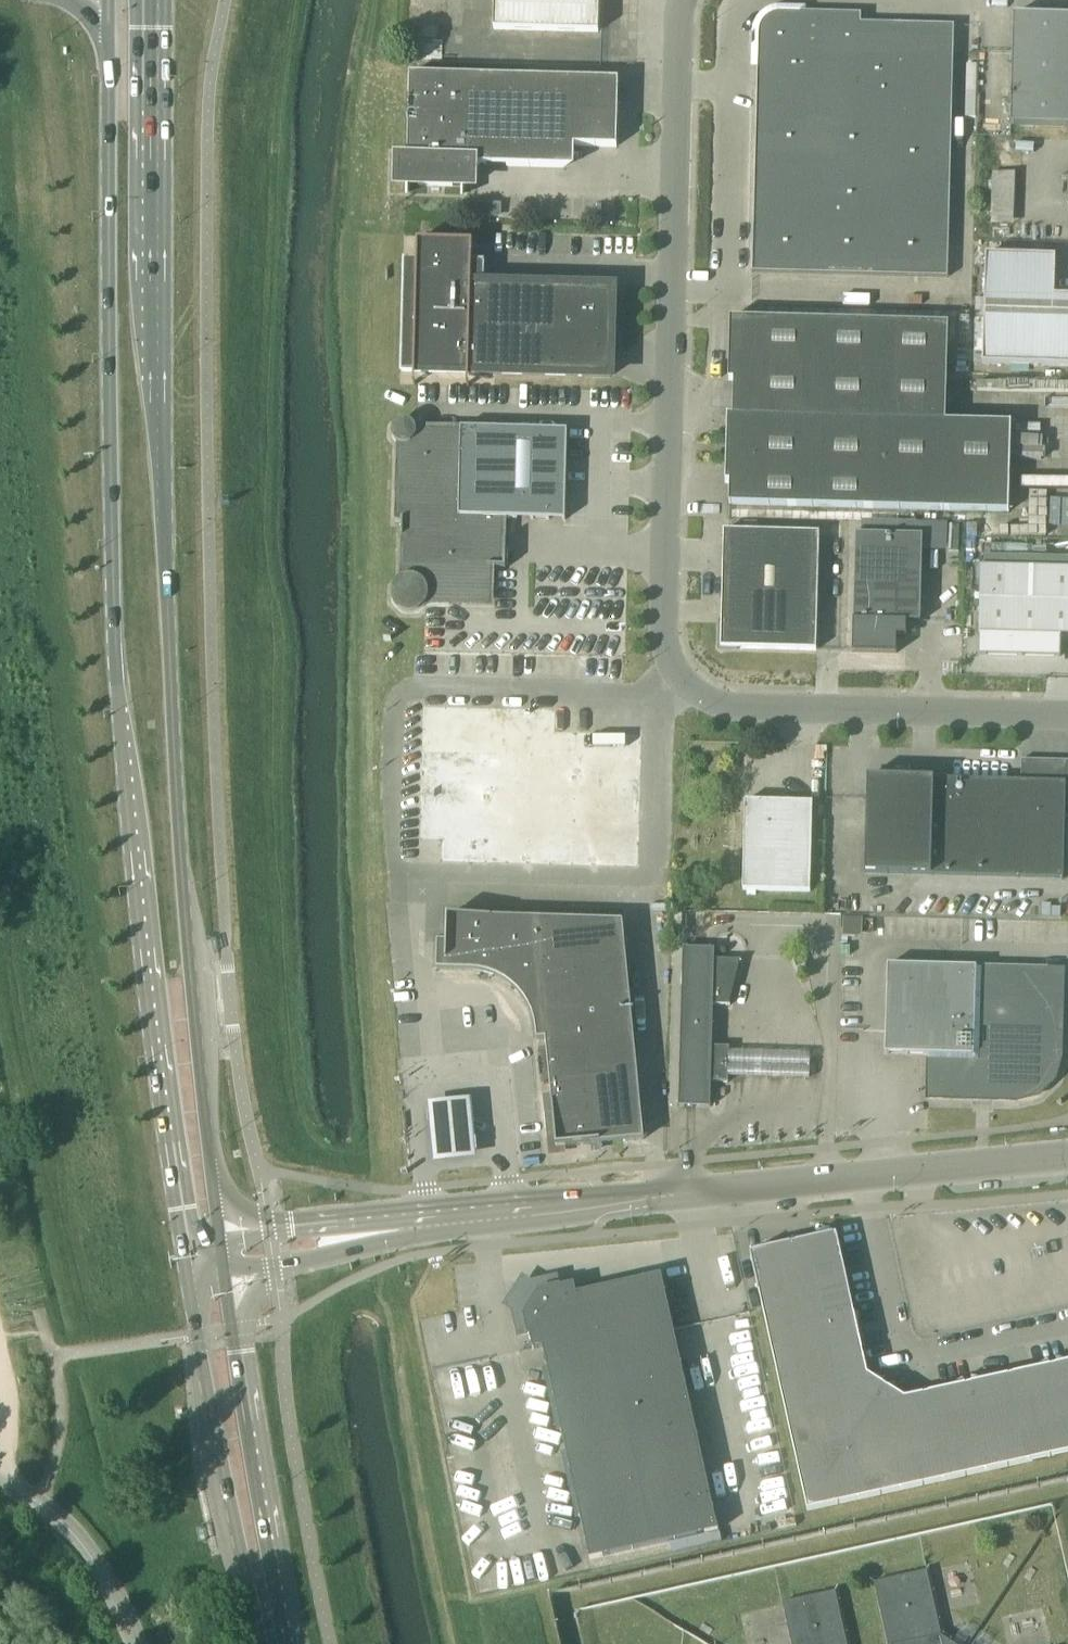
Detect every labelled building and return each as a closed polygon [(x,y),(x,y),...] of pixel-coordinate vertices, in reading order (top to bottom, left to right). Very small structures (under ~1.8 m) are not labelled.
[(493,31),(598,33),(599,0),(494,0),(493,31)] [(947,279),(953,27),(860,24),(860,15),(800,14),(782,14),(777,14),(773,15),(768,17),(765,20),(762,23),(760,27),(758,31),(758,36),(751,273),(947,279)] [(1009,126),(1067,128),(1067,18),(1019,16),(1012,16),(1012,23),(1010,95),(1009,126)] [(418,44),(418,54),(448,57),(448,46),(418,44)] [(616,148),(617,81),(409,76),(407,186),(463,188),(463,166),(550,168),(550,146),(616,148)] [(491,198),(510,194),(508,184),(489,188),(491,198)] [(482,265),(471,265),(472,243),(416,242),(413,373),(609,378),(612,291),(481,287),(482,265)] [(982,365),(1067,367),(1067,297),(1054,297),(1055,258),(985,256),(982,365)] [(726,417),(725,484),(729,484),(728,506),(1008,512),(1010,424),(945,423),(948,325),(729,319),(729,323),(729,349),(728,382),(733,382),(732,417),(726,417)] [(565,521),(567,432),(460,429),(460,430),(414,429),(412,426),(408,424),(404,423),(400,424),(396,426),(394,430),(393,434),(394,438),(396,441),(398,444),(397,521),(401,521),(401,538),(402,538),(401,581),(397,584),(394,589),(393,594),(393,599),(394,604),(397,608),(401,611),(406,613),(411,613),(416,612),(421,609),(424,606),(492,607),(493,569),(505,569),(506,540),(504,540),(505,520),(565,521)] [(819,525),(819,546),(837,547),(838,525),(819,525)] [(815,651),(818,534),(723,532),(720,649),(815,651)] [(853,621),(852,653),(896,654),(896,637),(906,637),(906,623),(920,623),(922,537),(855,535),(853,621)] [(978,655),(1060,658),(1060,636),(1061,636),(1067,636),(1067,570),(980,568),(978,655)] [(454,636),(437,637),(438,648),(454,648),(454,636)] [(443,840),(443,862),(637,866),(639,736),(553,734),(553,712),(423,710),(421,840),(443,840)] [(930,876),(1062,879),(1064,818),(1067,818),(1067,762),(1020,761),(1020,782),(933,780),(867,778),(865,874),(930,876)] [(690,890),(742,891),(744,802),(692,801),(690,890)] [(809,893),(812,804),(744,802),(742,891),(809,893)] [(436,970),(467,971),(471,971),(476,971),(480,972),(484,973),(489,974),(493,976),(497,978),(501,980),(504,982),(506,983),(508,985),(511,987),(515,990),(518,993),(521,997),(523,1000),(526,1004),(528,1008),(530,1012),(532,1016),(533,1020),(534,1024),(535,1028),(536,1033),(536,1037),(537,1041),(545,1040),(545,1048),(549,1087),(550,1096),(542,1097),(546,1140),(555,1139),(556,1148),(564,1147),(570,1147),(584,1146),(643,1140),(622,922),(469,918),(446,917),(445,943),(437,943),(437,944),(436,970)] [(729,1007),(740,961),(714,960),(714,950),(697,949),(682,949),(678,1107),(693,1107),(710,1108),(710,1082),(728,1082),(729,1048),(711,1048),(712,1006),(729,1007)] [(1060,1059),(1062,971),(887,966),(884,1055),(928,1056),(927,1099),(1015,1102),(1037,1096),(1054,1080),(1060,1059)] [(519,1061),(539,1053),(535,1044),(516,1052),(519,1061)] [(470,1097),(427,1102),(434,1162),(477,1157),(470,1097)] [(853,1313),(836,1235),(793,1245),(810,1322),(853,1313)] [(767,1332),(810,1322),(793,1245),(750,1254),(767,1332)] [(596,1290),(575,1295),(573,1285),(540,1292),(524,1317),(532,1350),(542,1348),(589,1560),(718,1532),(660,1276),(638,1280),(638,1277),(595,1286),(596,1290)] [(862,1355),(853,1313),(810,1322),(767,1332),(776,1374),(862,1355)] [(867,1376),(862,1355),(776,1374),(807,1512),(886,1387),(867,1376)] [(1052,1367),(1067,1440),(1067,1363),(1052,1367)] [(1009,1376),(1028,1462),(1067,1454),(1067,1440),(1052,1367),(1009,1376)] [(1009,1376),(967,1386),(986,1472),(1028,1462),(1009,1376)] [(967,1386),(925,1395),(944,1481),(986,1472),(967,1386)] [(904,1399),(886,1387),(807,1512),(944,1481),(925,1395),(904,1399)] [(942,1636),(927,1572),(873,1584),(887,1643),(954,1643),(942,1636)] [(836,1592),(783,1604),(792,1643),(848,1643),(836,1592)]
